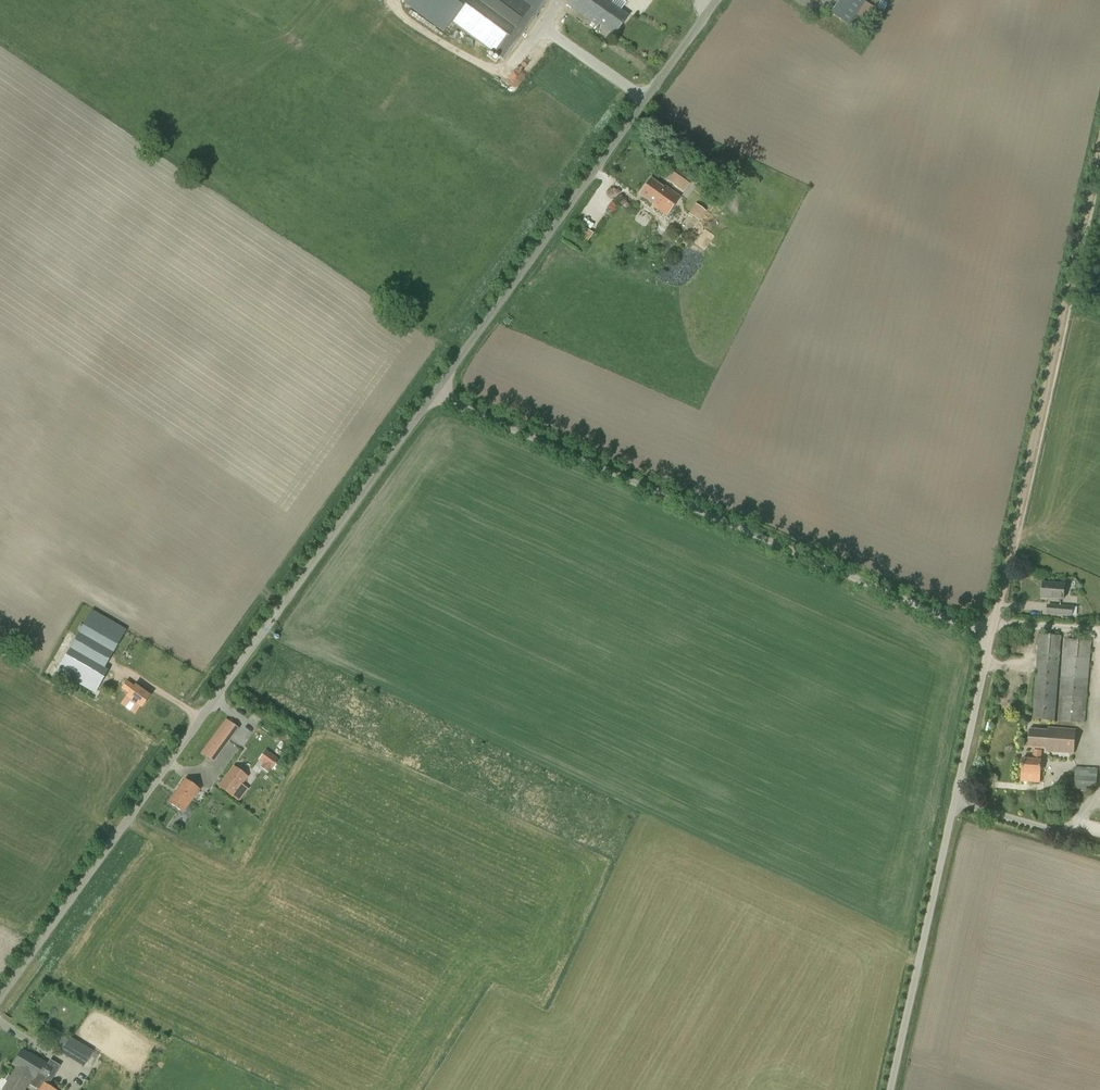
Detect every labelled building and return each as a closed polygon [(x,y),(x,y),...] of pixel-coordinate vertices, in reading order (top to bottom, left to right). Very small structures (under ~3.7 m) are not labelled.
[(450,22),(495,54),(514,29),(474,0),(466,0),(450,22)] [(527,14),(537,0),(508,0),(527,14)] [(565,3),(595,25),(596,23),(603,28),(601,30),(607,34),(608,32),(614,36),(629,16),(612,4),(614,2),(611,0),(611,1),(610,0),(567,0),(565,3)] [(867,0),(840,0),(831,14),(851,27),(855,19),(864,25),(875,7),(866,2),(867,0)] [(676,166),(666,180),(683,192),(693,178),(676,166)] [(651,206),(666,216),(680,196),(665,186),(664,188),(651,178),(639,194),(653,204),(651,206)] [(706,210),(696,204),(690,212),(699,219),(706,210)] [(593,233),(585,228),(578,239),(586,244),(593,233)] [(1042,598),(1064,599),(1065,584),(1043,582),(1042,598)] [(1047,614),(1072,616),(1073,606),(1047,605),(1047,614)] [(105,666),(110,659),(113,653),(124,634),(126,630),(92,610),(56,672),(94,694),(108,670),(105,668),(105,666)] [(1032,720),(1055,721),(1061,636),(1038,634),(1032,720)] [(1064,639),(1058,721),(1085,723),(1091,641),(1064,639)] [(127,681),(122,688),(129,694),(127,696),(125,699),(126,699),(139,708),(140,706),(141,707),(150,696),(141,690),(135,685),(134,686),(127,681)] [(223,725),(205,749),(215,756),(233,732),(223,725)] [(1029,728),(1028,749),(1046,750),(1046,753),(1074,754),(1076,730),(1048,728),(1048,730),(1029,728)] [(1022,758),(1021,782),(1039,783),(1042,751),(1033,750),(1033,759),(1022,758)] [(264,762),(271,768),(272,768),(278,759),(266,751),(260,760),(264,762)] [(219,786),(238,800),(246,788),(241,785),(247,776),(234,766),(219,786)] [(1074,785),(1074,789),(1093,789),(1093,786),(1096,786),(1097,777),(1075,776),(1075,777),(1071,777),(1071,785),(1074,785)] [(184,779),(168,802),(183,813),(199,790),(184,779)] [(61,1053),(84,1067),(93,1051),(70,1037),(61,1053)] [(20,1051),(11,1065),(15,1068),(23,1072),(31,1077),(32,1078),(33,1078),(41,1083),(42,1081),(48,1085),(60,1066),(50,1059),(46,1066),(34,1058),(33,1059),(20,1051)] [(2,1089),(25,1089),(32,1078),(31,1077),(23,1072),(23,1073),(15,1068),(2,1089)] [(48,1085),(42,1081),(41,1083),(37,1089),(57,1089),(48,1085)]
